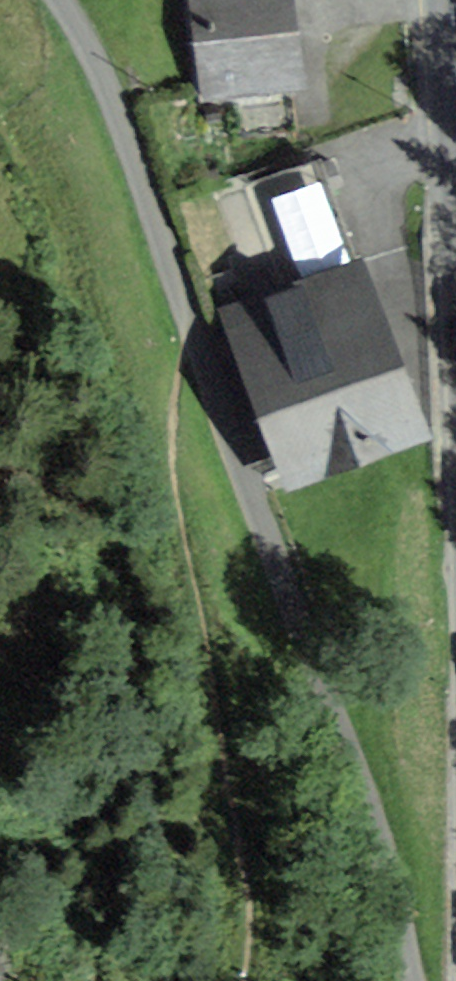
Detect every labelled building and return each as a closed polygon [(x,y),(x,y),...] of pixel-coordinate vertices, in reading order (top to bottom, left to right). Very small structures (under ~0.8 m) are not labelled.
[(291,0),(184,0),(199,105),(304,91),(291,0)] [(430,439),(363,260),(216,314),(283,493),(430,439)]
